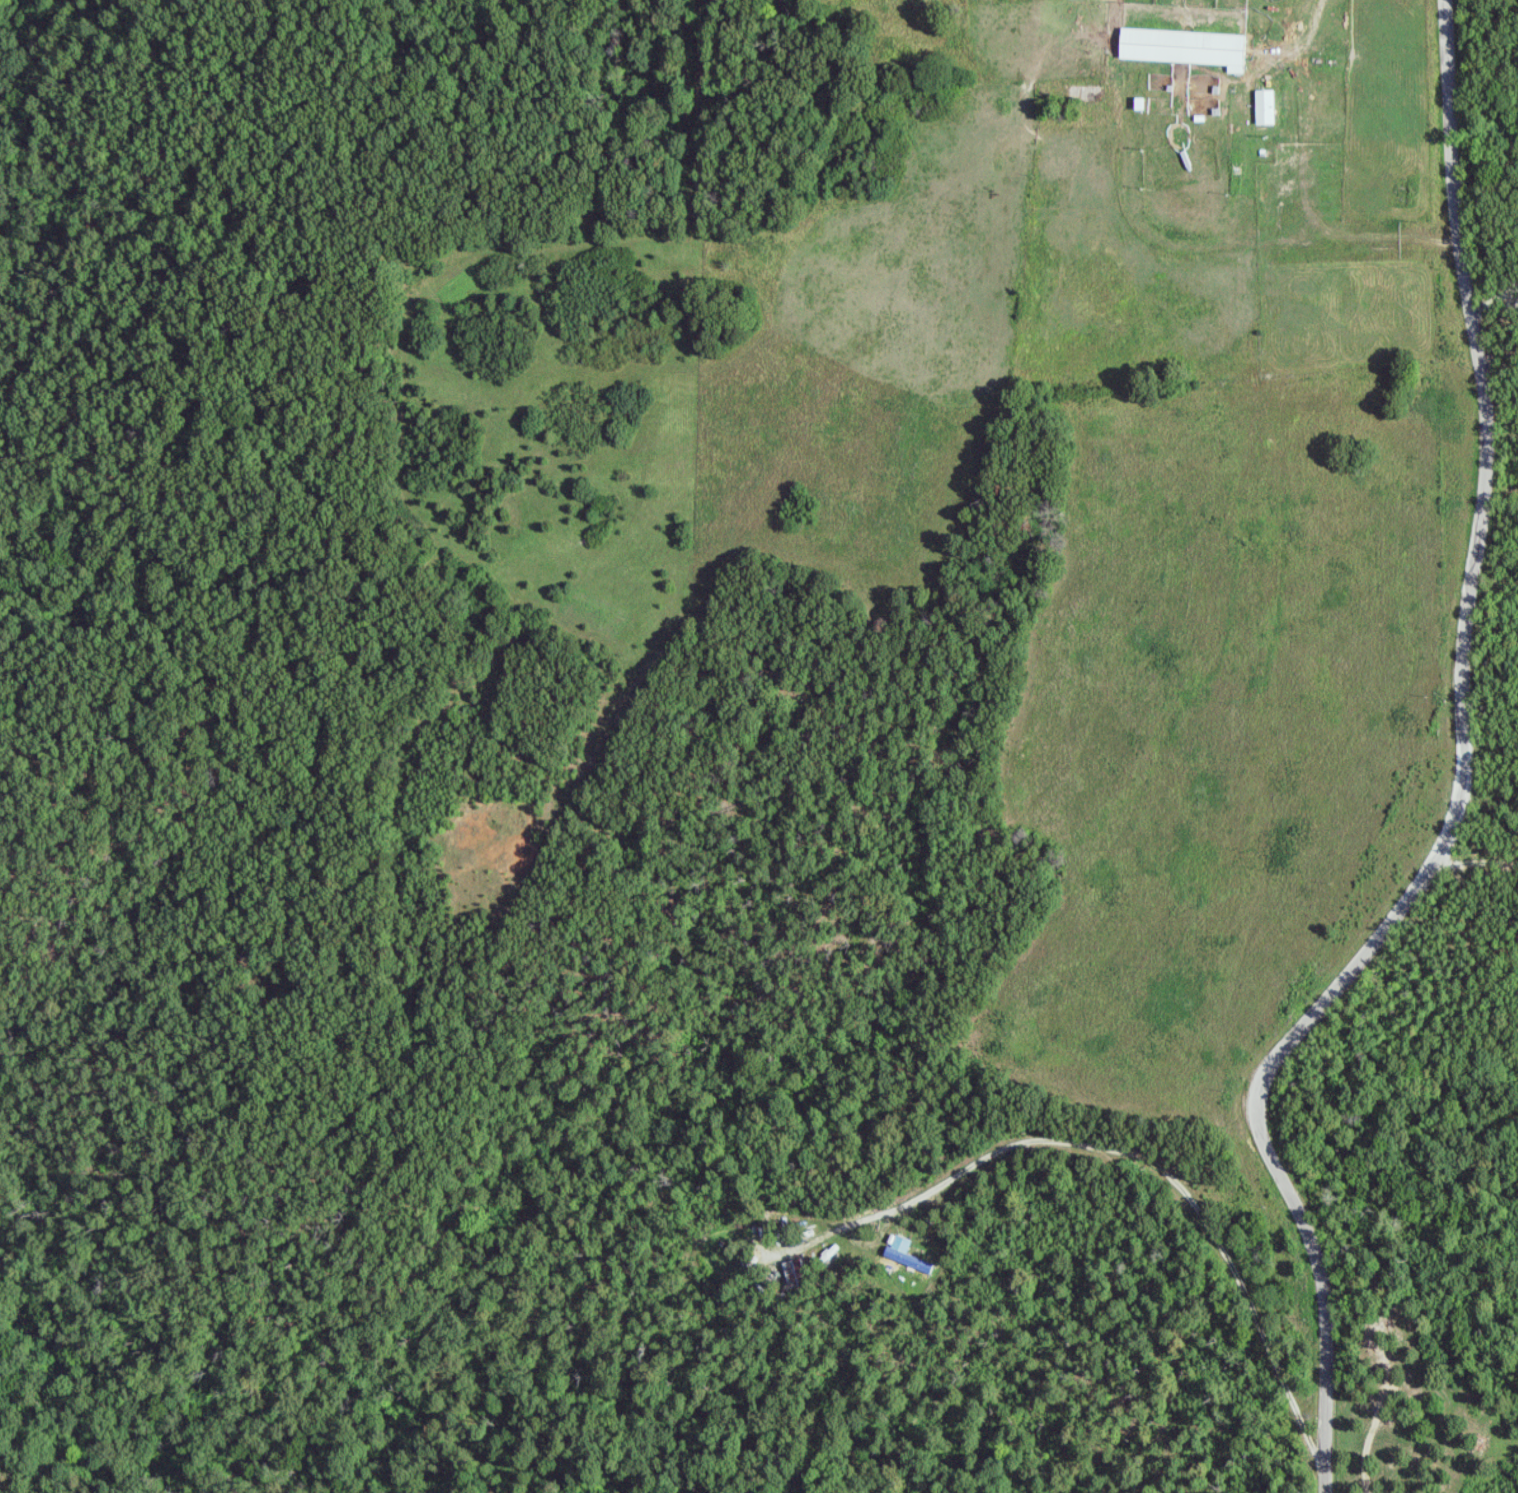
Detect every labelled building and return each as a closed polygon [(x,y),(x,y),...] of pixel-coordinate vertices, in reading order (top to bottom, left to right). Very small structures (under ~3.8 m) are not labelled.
[(1121,60),(1229,64),(1229,73),(1245,74),(1246,35),(1122,29),(1121,60)] [(1257,91),(1258,126),(1276,125),(1276,90),(1257,91)] [(913,1240),(897,1235),(893,1248),(888,1246),(884,1258),(932,1273),(935,1264),(908,1255),(913,1240)] [(787,1286),(806,1284),(802,1260),(784,1262),(787,1286)]
